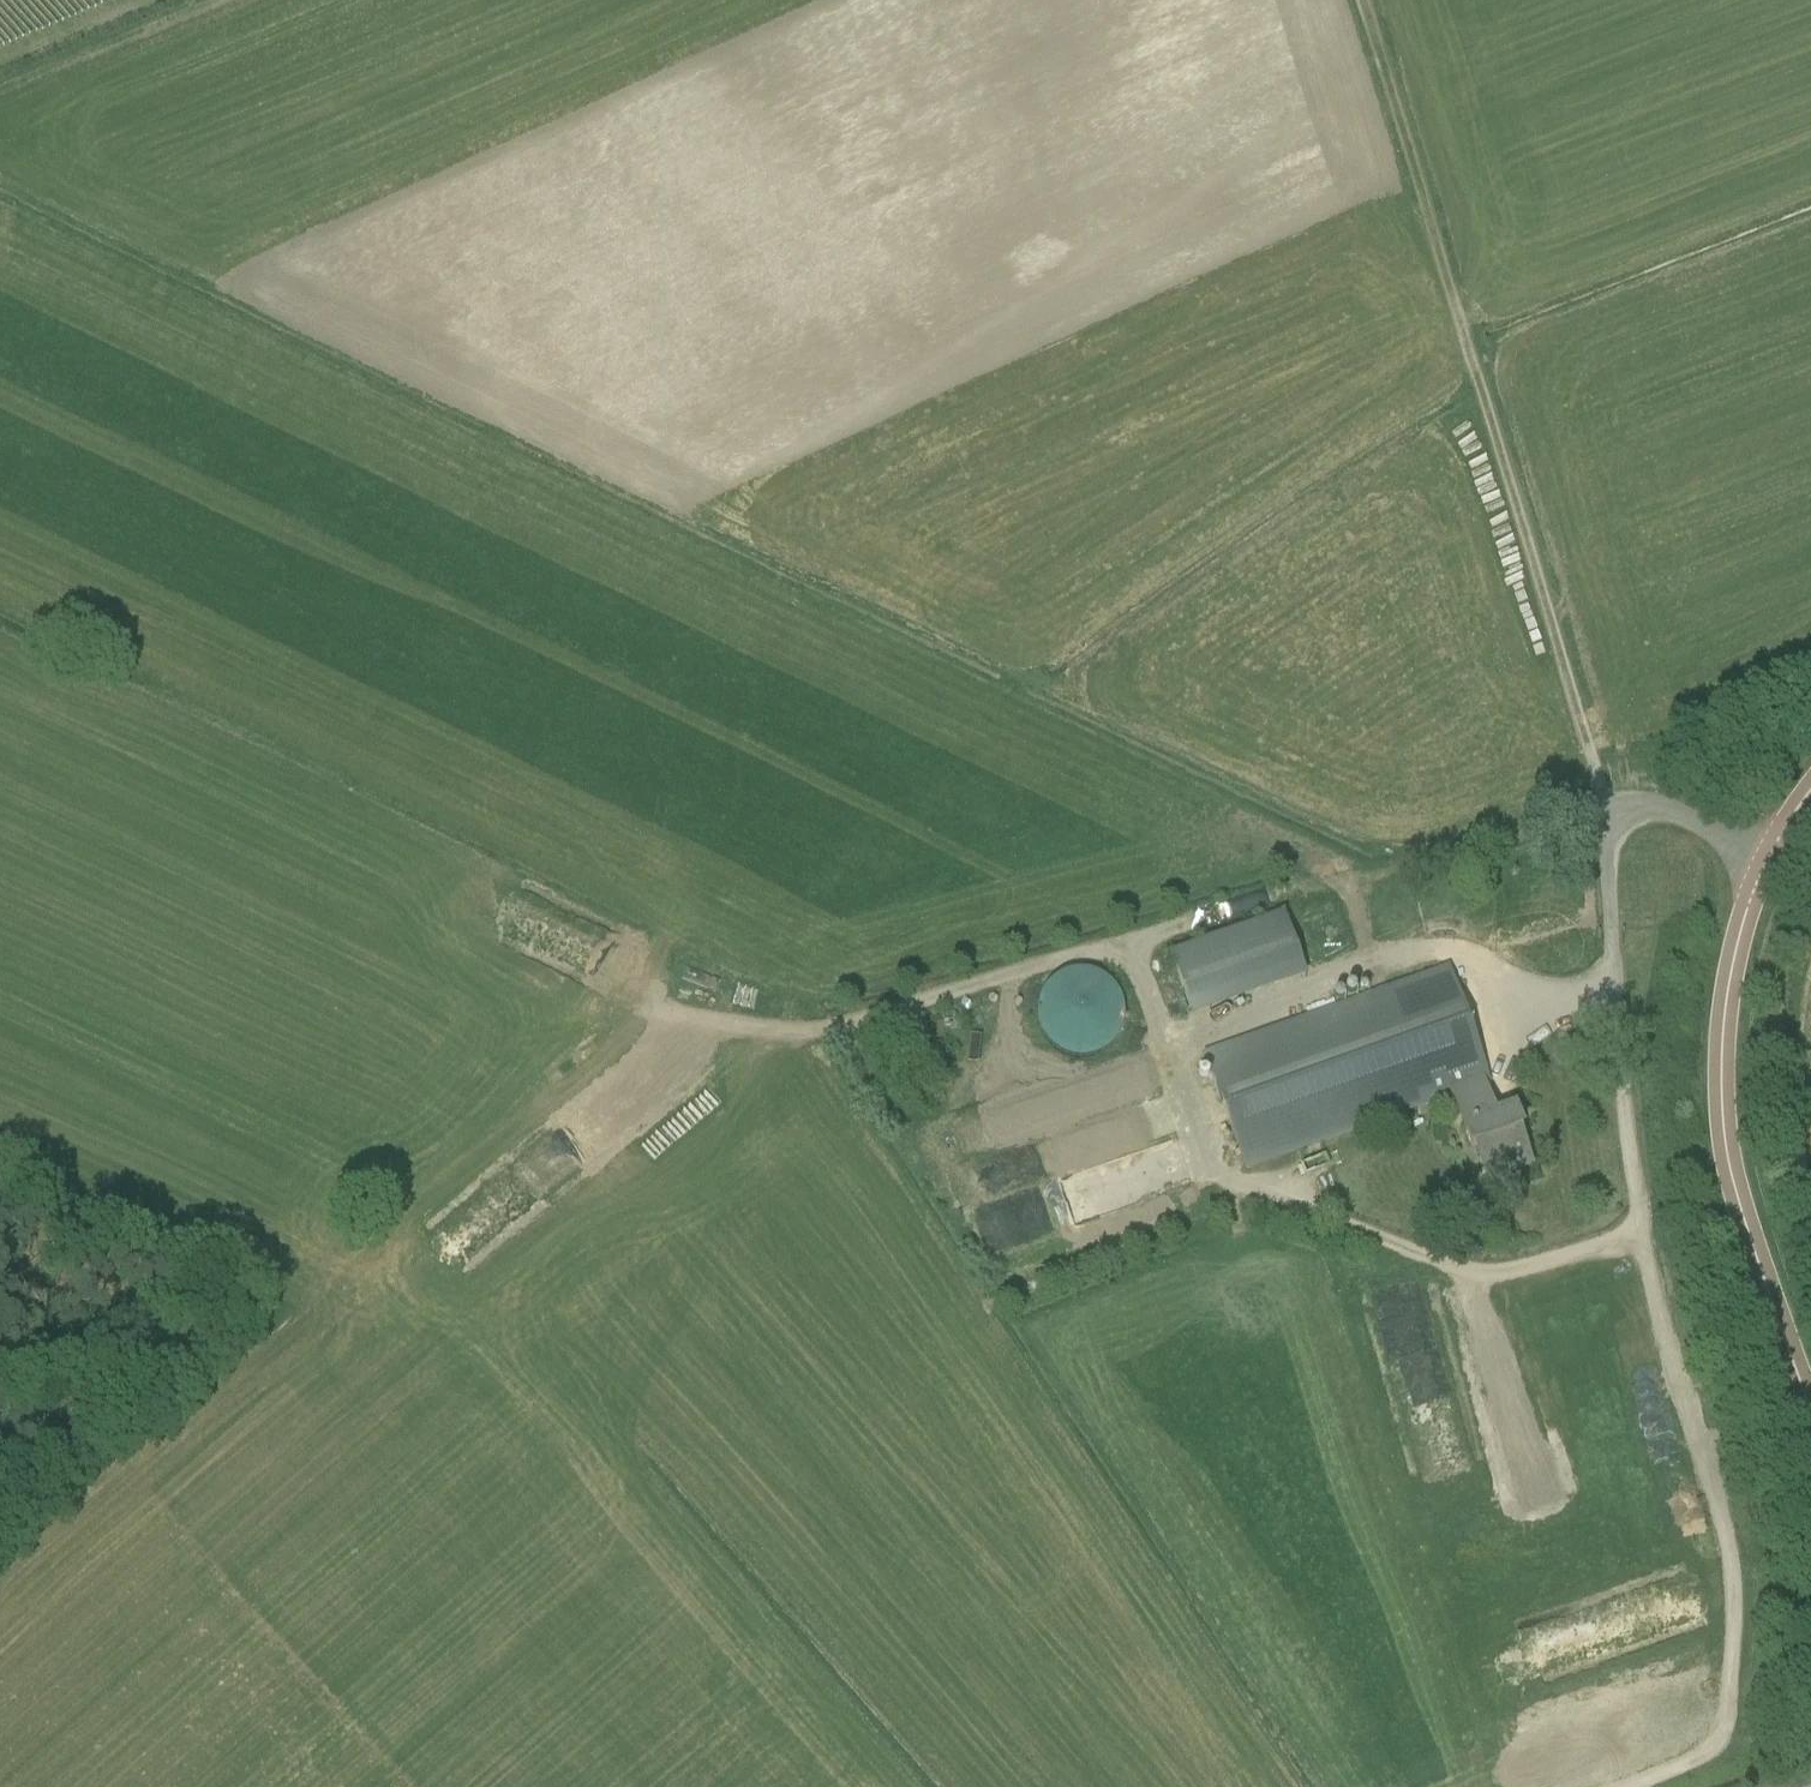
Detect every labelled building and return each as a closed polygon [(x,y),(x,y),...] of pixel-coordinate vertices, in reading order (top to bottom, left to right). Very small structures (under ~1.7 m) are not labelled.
[(1284,914),(1259,923),(1279,979),(1304,970),(1284,914)] [(1130,1032),(1098,960),(1031,991),(1063,1063),(1130,1032)] [(1447,969),(1203,1054),(1243,1169),(1451,1096),(1481,1085),(1487,1083),(1447,969)] [(1451,1096),(1463,1128),(1461,1129),(1469,1150),(1479,1146),(1490,1178),(1485,1180),(1485,1181),(1529,1166),(1520,1142),(1517,1143),(1513,1133),(1519,1131),(1512,1111),(1492,1118),(1481,1085),(1451,1096)] [(587,1116),(551,1150),(577,1177),(613,1144),(587,1116)]
